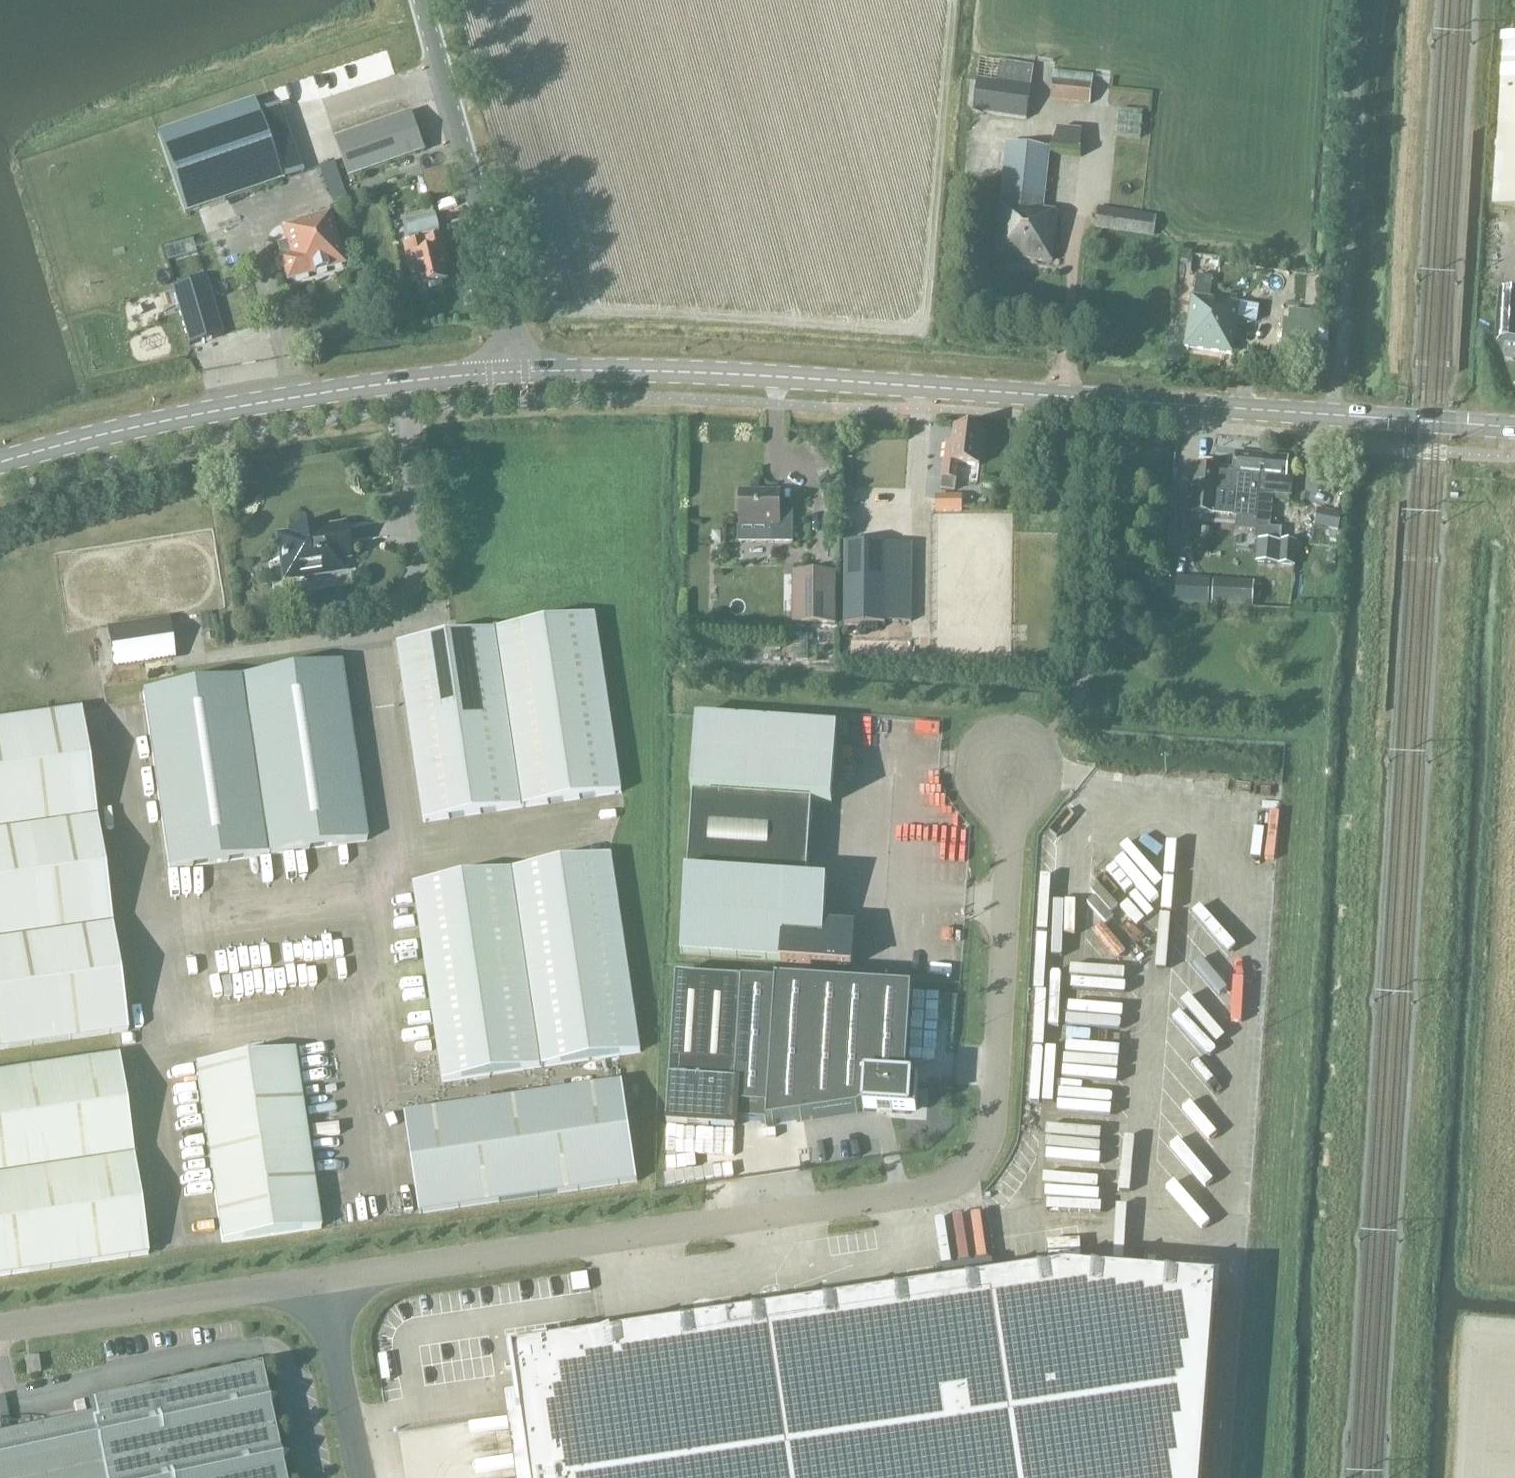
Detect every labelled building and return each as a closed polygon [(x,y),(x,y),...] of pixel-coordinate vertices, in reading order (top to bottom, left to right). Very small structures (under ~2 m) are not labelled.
[(1503,34),(1492,205),(1514,207),(1514,35),(1503,34)] [(974,81),(970,113),(1025,121),(1033,70),(999,65),(996,84),(974,81)] [(1093,78),(1053,72),(1050,102),(1090,108),(1090,106),(1092,85),(1093,78)] [(282,181),(261,117),(256,101),(158,134),(185,214),(229,199),(282,181)] [(1143,115),(1118,112),(1115,138),(1140,141),(1143,115)] [(335,140),(347,177),(423,152),(411,114),(335,140)] [(1058,131),(1051,150),(1081,153),(1083,134),(1058,131)] [(1046,189),(1051,150),(1008,145),(995,257),(1053,263),(1058,213),(1044,211),(1046,189)] [(447,169),(425,175),(432,199),(454,193),(447,169)] [(1124,212),(1100,209),(1097,209),(1095,226),(1154,235),(1157,218),(1124,212)] [(286,246),(277,248),(280,260),(286,280),(343,264),(328,213),(297,221),(296,224),(282,228),(286,246)] [(434,216),(413,221),(416,236),(438,231),(434,216)] [(447,263),(443,244),(442,237),(404,245),(410,276),(420,274),(423,287),(447,282),(443,264),(447,263)] [(171,287),(189,345),(222,335),(205,277),(171,287)] [(1197,279),(1194,298),(1210,301),(1214,282),(1197,279)] [(1498,339),(1514,340),(1514,296),(1501,295),(1498,339)] [(1191,298),(1185,348),(1232,356),(1237,320),(1235,320),(1236,305),(1210,301),(1194,298),(1191,298)] [(1236,305),(1235,320),(1237,320),(1255,323),(1257,308),(1236,305)] [(955,428),(954,444),(948,444),(943,479),(956,481),(958,464),(979,467),(984,432),(955,428)] [(1216,513),(1216,518),(1233,520),(1257,522),(1260,494),(1263,456),(1237,453),(1236,475),(1218,473),(1217,490),(1216,513)] [(1289,458),(1263,456),(1260,494),(1291,497),(1293,480),(1287,480),(1289,458)] [(1218,468),(1196,467),(1194,512),(1216,513),(1217,490),(1218,473),(1218,468)] [(793,544),(793,515),(794,501),(780,501),(780,493),(778,493),(741,493),(740,542),(773,542),(773,544),(793,544)] [(937,498),(936,513),(962,513),(962,498),(937,498)] [(1314,528),(1338,534),(1342,517),(1318,512),(1314,528)] [(333,573),(332,569),(342,568),(339,546),(346,545),(344,527),(321,531),(321,527),(290,532),(290,535),(286,536),(283,537),(281,539),(280,542),(280,545),(282,561),(279,562),(281,577),(303,574),(303,577),(333,573)] [(713,543),(721,543),(721,534),(713,534),(713,543)] [(1255,563),(1278,565),(1280,540),(1267,539),(1258,538),(1257,538),(1255,563)] [(1280,540),(1278,565),(1296,567),(1298,541),(1280,540)] [(844,545),(843,559),(843,625),(886,625),(886,623),(886,545),(844,545)] [(810,617),(792,617),(792,629),(836,629),(837,574),(810,574),(810,617)] [(1170,602),(1208,605),(1209,585),(1171,582),(1170,602)] [(1209,585),(1208,605),(1251,607),(1252,587),(1209,585)] [(622,793),(595,616),(398,645),(425,823),(622,793)] [(174,657),(168,622),(109,631),(114,666),(174,657)] [(341,663),(143,692),(169,870),(368,841),(341,663)] [(128,1030),(82,710),(0,722),(0,1049),(128,1030)] [(682,958),(853,969),(855,928),(825,926),(828,884),(808,883),(813,804),(833,805),(837,727),(697,719),(682,958)] [(444,1083),(641,1053),(612,856),(414,885),(444,1083)] [(677,977),(667,1125),(735,1129),(735,1128),(736,1122),(768,1124),(767,1126),(861,1113),(861,1111),(864,1112),(917,1115),(919,1083),(906,1082),(912,992),(677,977)] [(295,1051),(196,1066),(222,1244),(321,1230),(295,1051)] [(148,1256),(119,1057),(0,1074),(0,1278),(148,1256)] [(405,1116),(420,1215),(638,1182),(623,1083),(405,1116)] [(514,1352),(532,1477),(1201,1477),(1216,1284),(1063,1273),(514,1352)] [(38,1358),(25,1360),(27,1375),(41,1373),(38,1358)] [(282,1468),(288,1459),(279,1453),(270,1412),(276,1403),(267,1397),(261,1368),(90,1405),(93,1419),(0,1439),(0,1477),(285,1477),(282,1468)]
